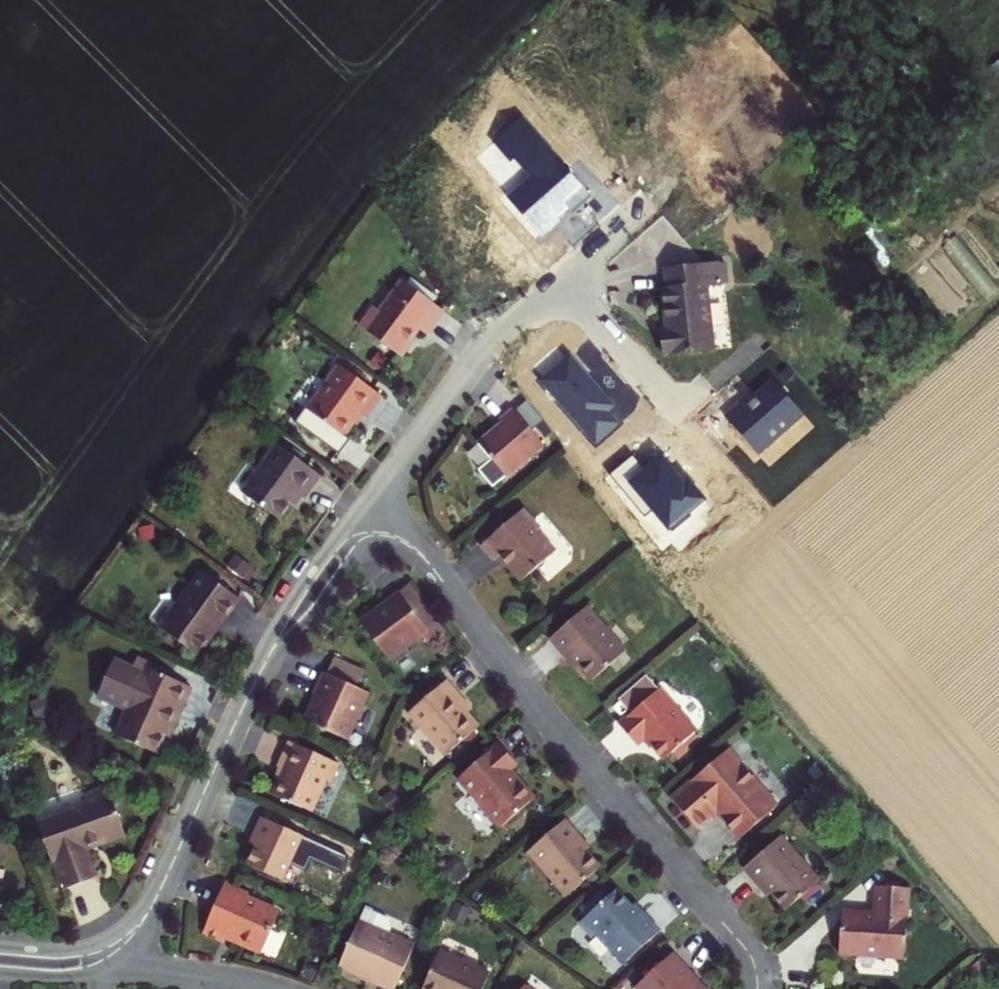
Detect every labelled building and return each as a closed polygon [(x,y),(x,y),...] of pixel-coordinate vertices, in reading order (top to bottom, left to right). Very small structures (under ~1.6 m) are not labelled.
[(590,197),(522,120),(497,142),(515,163),(517,161),(534,180),(508,202),(540,238),(559,221),(557,219),(568,210),(571,214),(590,197)] [(716,265),(662,271),(664,291),(661,291),(664,333),(660,335),(662,355),(711,348),(705,286),(718,284),(716,265)] [(373,307),(358,327),(401,357),(412,342),(409,339),(418,328),(426,334),(443,311),(401,280),(379,310),(373,307)] [(730,344),(730,301),(717,301),(717,344),(730,344)] [(617,409),(571,358),(542,384),(598,448),(621,427),(610,415),(617,409)] [(339,366),(307,410),(343,437),(359,415),(365,419),(381,397),(339,366)] [(803,416),(774,383),(744,410),(743,408),(727,422),(758,456),(803,416)] [(517,413),(533,433),(544,424),(529,404),(517,413)] [(515,410),(501,421),(504,424),(479,444),(493,461),(481,472),(495,488),(545,446),(533,433),(517,413),(515,410)] [(277,446),(243,495),(280,521),(298,495),(303,499),(319,476),(277,446)] [(525,510),(483,547),(495,562),(501,557),(522,582),(556,553),(540,533),(542,530),(525,510)] [(233,555),(225,567),(243,580),(251,568),(233,555)] [(200,574),(160,631),(198,657),(238,601),(200,574)] [(409,588),(399,596),(426,631),(436,624),(409,588)] [(399,596),(360,625),(389,663),(423,638),(431,648),(446,636),(436,624),(426,631),(399,596)] [(627,653),(589,608),(551,640),(567,659),(571,657),(592,682),(627,653)] [(316,697),(304,722),(346,742),(368,695),(356,690),(364,674),(336,659),(327,675),(324,674),(313,695),(316,697)] [(128,713),(117,739),(157,756),(178,708),(182,709),(190,689),(146,670),(144,675),(114,662),(98,700),(128,713)] [(633,713),(659,691),(647,676),(621,699),(633,713)] [(479,728),(468,714),(454,699),(458,695),(447,682),(409,714),(445,757),(479,728)] [(646,738),(665,760),(672,754),(682,744),(697,731),(661,689),(659,691),(633,713),(620,724),(638,745),(646,738)] [(454,699),(468,714),(472,712),(458,695),(454,699)] [(682,744),(672,754),(678,760),(689,751),(682,744)] [(328,787),(337,766),(288,745),(276,770),(282,772),(271,797),(311,815),(324,785),(328,787)] [(535,802),(512,775),(518,769),(500,748),(459,782),(501,831),(535,802)] [(778,806),(729,749),(672,799),(699,829),(718,812),(741,839),(778,806)] [(88,802),(37,819),(52,862),(57,861),(67,889),(98,879),(88,850),(126,836),(109,788),(86,796),(88,802)] [(302,839),(261,820),(253,837),(259,839),(246,869),(282,885),(302,839)] [(601,870),(579,845),(582,842),(565,824),(528,857),(567,900),(601,870)] [(821,880),(783,835),(745,869),(761,887),(764,885),(786,910),(821,880)] [(843,954),(906,958),(911,890),(879,887),(877,915),(853,912),(845,920),(843,954)] [(239,943),(240,947),(261,956),(278,915),(247,902),(249,898),(225,888),(203,936),(222,944),(225,937),(239,943)] [(596,938),(622,967),(659,935),(642,917),(639,920),(616,894),(580,927),(593,942),(596,938)] [(339,967),(368,981),(367,983),(379,988),(394,988),(412,949),(388,938),(389,931),(386,926),(369,918),(370,916),(363,913),(339,967)] [(487,976),(438,954),(422,988),(482,988),(487,976)] [(688,980),(690,978),(672,957),(637,988),(696,988),(688,980)]
